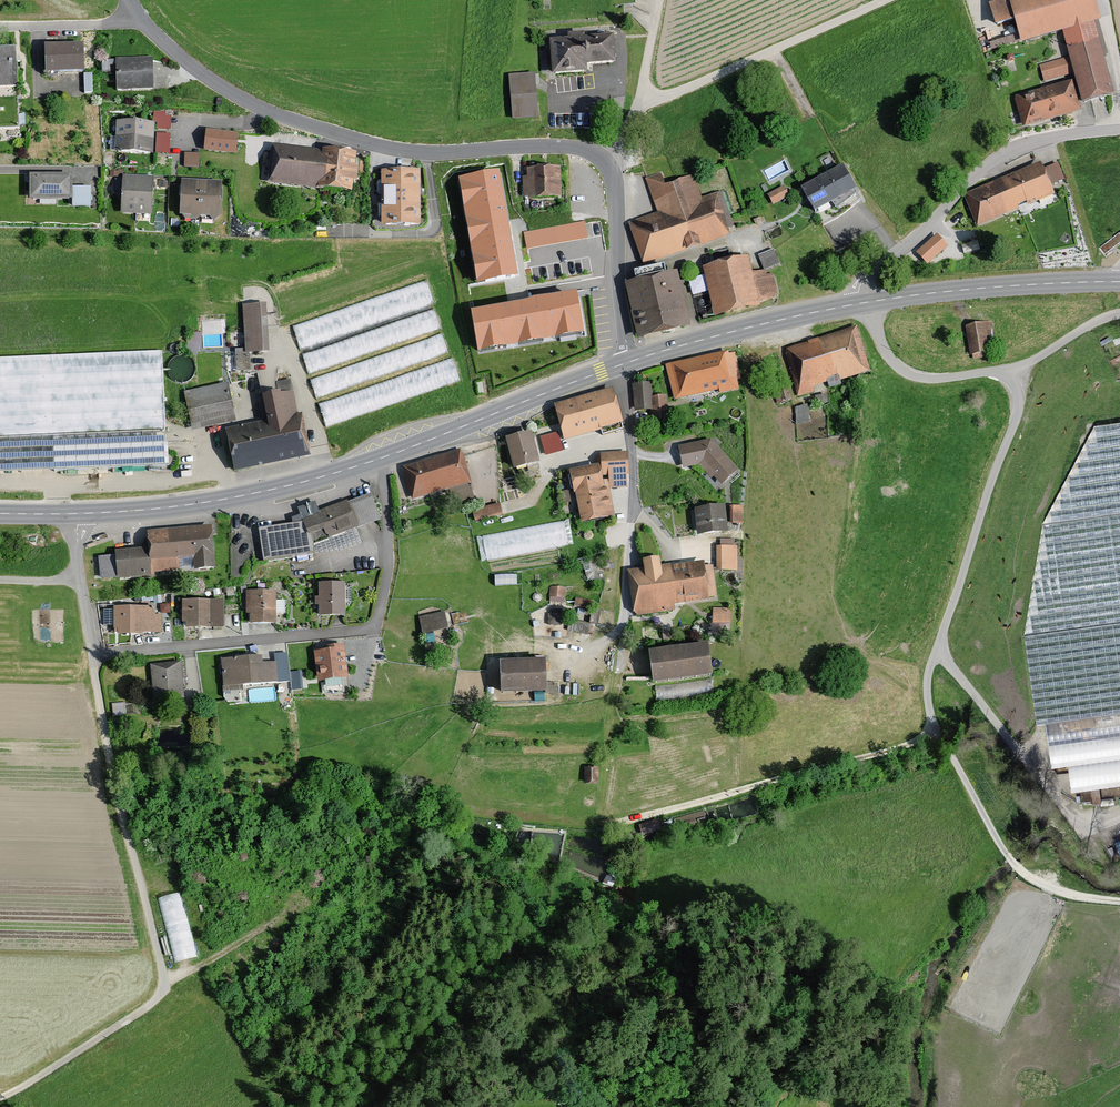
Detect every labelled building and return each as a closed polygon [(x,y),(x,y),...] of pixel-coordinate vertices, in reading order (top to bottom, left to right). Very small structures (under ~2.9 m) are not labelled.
[(553,76),(587,73),(587,67),(616,64),(615,51),(614,35),(550,41),(553,76)] [(1017,101),(1026,131),(1086,115),(1081,107),(1118,99),(1100,38),(1069,48),(1076,85),(1017,101)] [(45,74),(85,73),(84,44),(44,45),(45,74)] [(16,48),(0,48),(0,87),(18,86),(17,68),(16,48)] [(117,91),(154,90),(153,72),(153,57),(116,58),(117,91)] [(537,98),(535,73),(509,75),(513,120),(539,118),(537,98)] [(165,111),(153,111),(153,122),(157,123),(156,130),(171,130),(171,117),(165,116),(165,111)] [(115,152),(153,154),(155,123),(116,121),(115,152)] [(204,151),(236,154),(239,133),(226,131),(206,129),(204,151)] [(171,134),(156,133),(155,153),(170,154),(170,140),(171,134)] [(322,150),(272,145),(267,183),(352,192),(353,183),(357,183),(359,168),(356,168),(357,153),(322,149),(322,150)] [(200,153),(185,153),(184,167),(199,168),(199,158),(200,153)] [(963,195),(977,227),(1019,209),(1018,206),(1026,203),(1028,206),(1055,195),(1051,186),(1066,180),(1058,163),(1043,168),(1041,162),(963,195)] [(801,188),(815,213),(832,204),(837,210),(846,203),(858,194),(856,190),(857,190),(842,165),(801,188)] [(528,200),(562,199),(561,167),(527,168),(527,177),(523,177),(523,197),(528,197),(528,200)] [(420,197),(420,171),(381,171),(382,227),(421,227),(420,197)] [(499,172),(458,179),(477,286),(518,279),(510,234),(499,172)] [(661,172),(645,178),(657,213),(629,223),(643,266),(683,252),(730,236),(727,229),(734,226),(722,191),(702,198),(694,174),(665,184),(661,172)] [(73,174),(29,175),(29,200),(73,200),(73,182),(73,174)] [(152,215),(154,177),(123,175),(120,214),(152,215)] [(214,223),(220,217),(222,182),(181,180),(179,216),(191,217),(196,221),(201,218),(203,220),(212,221),(214,223)] [(93,203),(93,181),(74,181),(74,203),(93,203)] [(789,196),(784,186),(767,195),(773,205),(782,200),(789,196)] [(585,221),(524,233),(527,250),(588,239),(585,225),(585,221)] [(1119,232),(1099,248),(1105,254),(1113,248),(1119,242),(1119,233),(1119,232)] [(941,240),(936,234),(917,252),(928,264),(947,247),(941,240)] [(981,250),(977,240),(973,242),(961,245),(964,255),(981,250)] [(776,256),(774,249),(758,255),(764,270),(779,264),(776,256)] [(749,256),(703,267),(714,317),(760,307),(760,303),(779,298),(773,274),(767,275),(766,270),(753,273),(749,256)] [(625,284),(638,341),(667,334),(691,328),(677,272),(666,274),(664,265),(634,272),(636,281),(625,284)] [(426,279),(292,326),(300,350),(434,304),(426,279)] [(471,313),(478,353),(584,334),(577,294),(519,304),(471,313)] [(268,327),(266,304),(242,305),(245,349),(235,349),(236,372),(250,371),(249,354),(269,352),(268,327)] [(433,309),(302,354),(309,374),(440,329),(433,309)] [(977,324),(965,326),(970,356),(972,355),(973,360),(988,358),(988,353),(996,352),(992,322),(977,324)] [(785,355),(797,397),(814,392),(815,387),(827,382),(829,388),(842,384),(841,381),(870,371),(857,326),(830,335),(786,349),(785,355)] [(448,353),(441,333),(310,379),(317,399),(448,353)] [(739,390),(737,380),(741,379),(735,352),(729,354),(728,351),(698,358),(665,365),(674,401),(719,390),(720,394),(739,390)] [(0,359),(0,474),(169,466),(162,352),(38,357),(0,359)] [(460,381),(452,358),(318,404),(327,428),(460,381)] [(279,463),(311,457),(301,414),(298,414),(291,380),(276,382),(279,393),(262,396),(262,398),(258,398),(262,422),(225,430),(234,473),(279,463)] [(236,423),(228,383),(184,392),(192,432),(236,423)] [(653,383),(633,385),(635,412),(652,411),(653,421),(669,420),(667,396),(654,397),(653,383)] [(564,441),(624,424),(613,387),(588,395),(553,405),(564,441)] [(797,404),(798,417),(809,416),(808,403),(797,404)] [(1094,427),(1043,524),(1024,637),(1036,726),(1046,725),(1051,770),(1068,767),(1071,792),(1119,786),(1119,423),(1094,427)] [(559,428),(541,433),(546,452),(564,447),(559,428)] [(532,432),(506,439),(509,453),(514,470),(540,464),(532,432)] [(683,469),(699,466),(712,479),(714,477),(722,485),(739,471),(714,443),(711,439),(678,447),(683,469)] [(460,450),(402,467),(411,501),(470,483),(466,469),(460,450)] [(575,494),(581,525),(615,517),(610,489),(628,488),(628,474),(629,475),(628,451),(600,452),(600,465),(569,471),(573,494),(575,494)] [(293,524),(259,529),(263,563),(315,555),(314,547),(381,521),(371,494),(348,502),(347,500),(319,511),(302,520),(293,524)] [(731,515),(744,515),(745,498),(732,497),(731,515)] [(503,515),(500,503),(472,510),(475,522),(503,515)] [(725,506),(694,509),(697,537),(701,536),(728,533),(725,506)] [(563,520),(481,536),(487,562),(569,545),(563,520)] [(148,548),(115,551),(115,555),(99,557),(101,579),(117,578),(117,580),(216,570),(212,526),(174,529),(147,532),(148,548)] [(720,547),(716,547),(716,555),(716,571),(738,571),(738,546),(735,546),(735,539),(720,539),(720,547)] [(643,569),(627,571),(633,613),(638,616),(675,611),(675,605),(710,600),(710,599),(717,597),(713,566),(705,567),(704,561),(672,565),(661,567),(660,559),(643,561),(643,569)] [(496,582),(518,582),(517,570),(495,570),(496,582)] [(566,601),(565,582),(550,582),(551,601),(566,601)] [(345,597),(345,583),(318,584),(319,598),(315,598),(315,606),(318,606),(318,617),(345,616),(345,597)] [(277,591),(246,591),(246,614),(250,614),(250,625),(263,625),(276,625),(276,613),(285,613),(285,600),(277,600),(277,591)] [(224,601),(182,601),(182,623),(186,623),(186,630),(206,630),(225,629),(224,601)] [(170,604),(160,604),(160,614),(170,614),(170,604)] [(155,607),(114,607),(114,630),(117,630),(117,636),(149,636),(157,636),(162,634),(162,615),(155,616),(155,607)] [(731,609),(713,608),(713,624),(731,625),(731,616),(731,609)] [(436,614),(419,618),(423,635),(448,629),(445,612),(436,614)] [(346,654),(344,645),(324,647),(325,651),(314,652),(318,683),(349,680),(346,654)] [(713,678),(708,645),(675,649),(649,652),(653,686),(654,685),(711,678),(713,678)] [(277,661),(277,662),(263,664),(262,656),(255,657),(221,660),(224,688),(291,682),(292,690),(298,690),(303,690),(302,671),(290,672),(288,653),(274,654),(275,661),(277,661)] [(185,661),(150,664),(154,703),(189,699),(186,674),(185,661)] [(547,676),(546,661),(500,663),(501,696),(547,695),(547,676)] [(599,768),(584,768),(585,785),(591,785),(599,785),(599,768)] [(158,893),(174,958),(196,952),(181,887),(158,893)]
